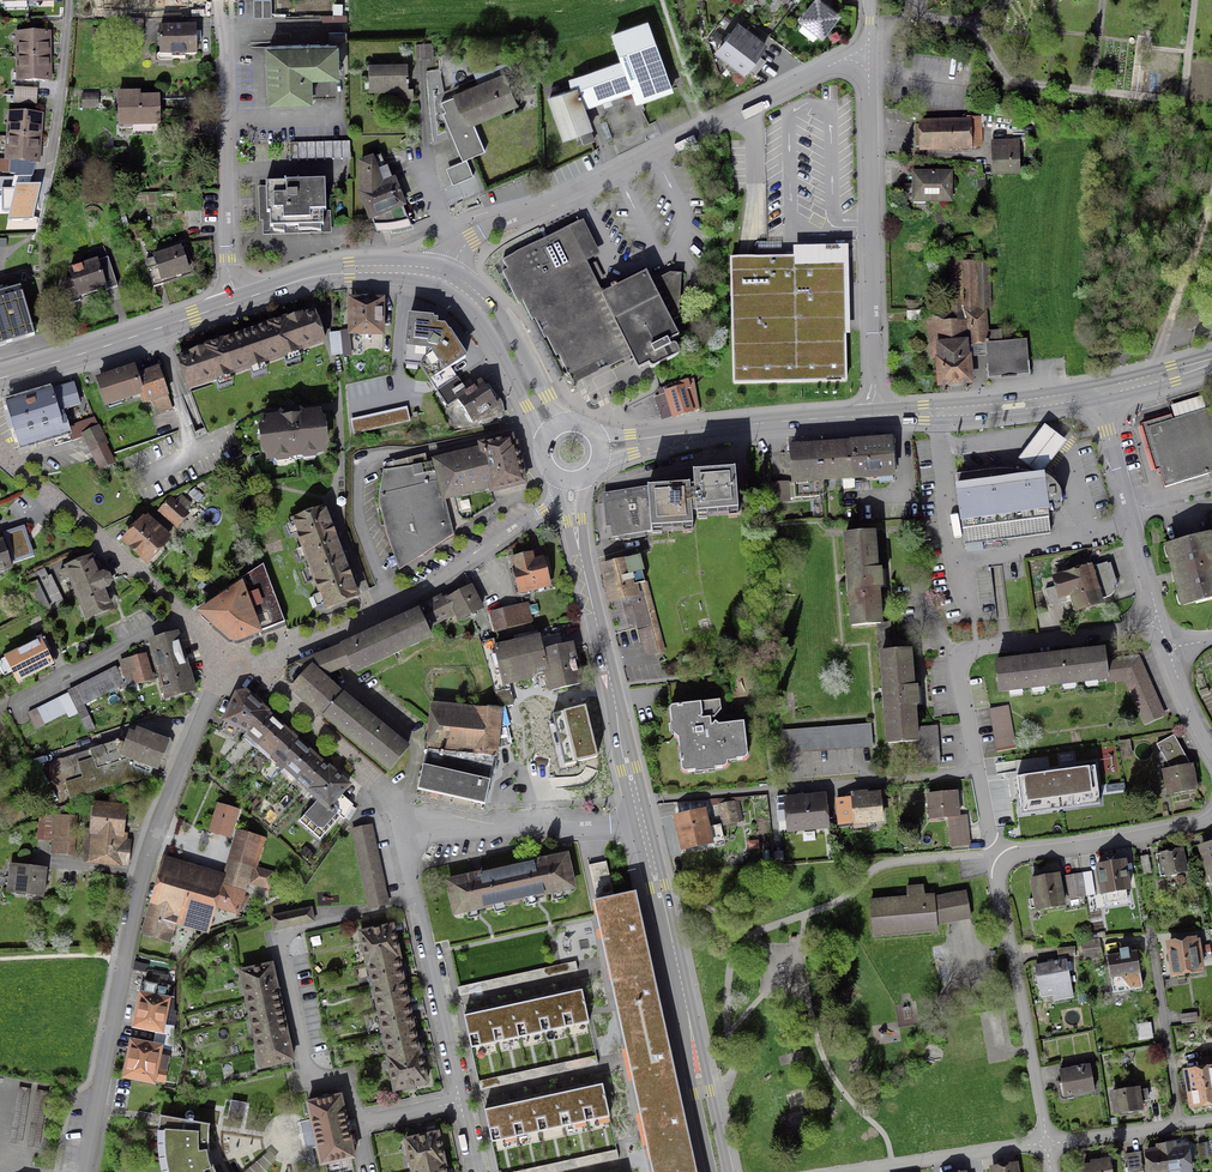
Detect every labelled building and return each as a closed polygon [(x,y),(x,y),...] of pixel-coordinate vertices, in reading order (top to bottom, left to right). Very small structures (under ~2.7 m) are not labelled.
[(271,18),(270,0),(253,0),(253,18),(271,18)] [(802,20),(821,35),(836,16),(816,1),(802,20)] [(632,89),(637,101),(669,89),(646,24),(614,35),(623,62),(571,81),(573,89),(549,98),(563,138),(590,128),(578,97),(588,94),(592,103),(601,100),(602,105),(607,103),(610,102),(609,98),(632,89)] [(753,37),(749,35),(748,34),(737,25),(729,35),(728,34),(723,40),(724,41),(717,51),(719,53),(719,57),(720,61),(722,65),(725,68),(732,71),(736,71),(741,70),(743,72),(751,62),(752,63),(757,56),(756,55),(763,45),(753,37)] [(195,29),(159,30),(159,56),(171,56),(171,59),(184,59),(184,55),(196,55),(195,29)] [(328,42),(346,42),(346,33),(328,34),(328,42)] [(47,81),(47,67),(47,47),(46,34),(18,35),(19,82),(47,81)] [(415,45),(416,60),(430,59),(429,44),(415,45)] [(309,76),(337,75),(336,45),(267,47),(269,101),(310,100),(309,76)] [(396,65),(368,66),(369,92),(370,92),(370,91),(406,90),(406,78),(408,78),(408,74),(406,74),(406,65),(396,65)] [(440,103),(444,112),(442,114),(444,119),(447,117),(464,159),(484,151),(471,121),(514,103),(503,76),(494,79),(492,74),(481,78),(484,84),(440,103)] [(13,104),(35,106),(36,101),(36,98),(36,94),(36,90),(14,88),(13,96),(13,104)] [(161,100),(139,100),(139,94),(118,95),(119,130),(131,129),(131,125),(158,124),(158,111),(161,111),(161,100)] [(96,108),(96,97),(83,97),(83,108),(96,108)] [(39,116),(11,114),(7,161),(36,163),(36,151),(38,128),(39,116)] [(979,147),(978,119),(967,119),(967,124),(921,125),(922,149),(979,147)] [(198,139),(197,122),(180,124),(181,141),(198,139)] [(991,143),(992,175),(1018,175),(1018,142),(991,143)] [(289,162),(350,160),(349,143),(288,144),(289,162)] [(387,184),(379,157),(359,165),(360,195),(370,219),(376,232),(392,231),(410,228),(393,182),(387,184)] [(450,167),(456,182),(472,176),(466,160),(450,167)] [(950,174),(913,173),(912,198),(925,198),(925,202),(950,202),(950,174)] [(977,188),(985,188),(984,180),(976,181),(977,188)] [(322,213),(325,213),(324,182),(265,184),(266,215),(269,214),(269,229),(323,227),(322,213)] [(182,212),(200,212),(199,194),(181,195),(182,212)] [(598,360),(625,347),(637,371),(644,367),(646,367),(648,365),(650,368),(653,369),(677,357),(679,355),(679,353),(676,347),(673,346),(669,347),(667,344),(680,337),(673,322),(678,319),(681,275),(669,274),(650,284),(646,274),(644,273),(643,275),(617,288),(616,289),(615,287),(610,289),(611,292),(610,292),(615,301),(613,302),(607,305),(584,260),(588,258),(593,250),(579,223),(578,224),(578,223),(543,241),(502,261),(506,271),(501,273),(517,304),(522,302),(531,321),(534,320),(534,321),(543,339),(546,338),(555,357),(558,356),(567,375),(598,360)] [(154,261),(145,264),(153,288),(190,275),(193,272),(185,248),(153,259),(154,261)] [(732,257),(735,382),(846,380),(844,255),(732,257)] [(104,289),(105,292),(117,288),(107,259),(68,271),(72,283),(63,286),(69,305),(80,302),(78,298),(104,289)] [(984,344),(988,344),(988,342),(986,342),(983,308),(989,308),(988,263),(948,262),(950,310),(927,311),(930,357),(931,359),(937,359),(939,385),(970,383),(966,346),(984,344)] [(35,336),(20,287),(0,293),(0,346),(35,336)] [(381,302),(350,301),(350,334),(380,334),(381,302)] [(908,313),(908,322),(920,321),(919,302),(907,303),(908,313)] [(213,382),(233,375),(278,360),(299,352),(323,343),(313,313),(291,320),(287,322),(287,320),(267,327),(266,328),(247,335),(224,343),(224,342),(222,343),(203,349),(203,351),(201,352),(178,360),(188,390),(212,381),(213,382)] [(450,368),(466,358),(450,333),(444,328),(436,327),(436,321),(432,320),(433,318),(409,317),(407,359),(424,361),(436,377),(450,368)] [(994,343),(988,344),(984,344),(987,374),(1028,370),(1027,362),(1026,341),(1013,342),(1013,332),(994,334),(994,343)] [(463,388),(457,379),(450,368),(436,377),(429,381),(436,392),(442,401),(463,388)] [(143,401),(150,399),(156,415),(170,410),(157,372),(135,379),(132,370),(98,381),(106,406),(140,394),(143,401)] [(690,413),(701,410),(693,380),(664,388),(669,409),(674,408),(676,416),(690,413)] [(496,406),(481,384),(456,400),(471,423),(480,417),(483,420),(493,413),(491,410),(496,406)] [(61,410),(78,405),(72,386),(69,387),(69,386),(44,394),(45,398),(39,400),(38,396),(8,405),(20,446),(51,437),(54,447),(78,440),(75,430),(68,432),(61,410)] [(354,434),(410,421),(407,407),(351,419),(354,434)] [(1210,409),(1146,428),(1164,488),(1207,475),(1206,472),(1211,470),(1211,415),(1210,409)] [(297,418),(283,420),(280,418),(278,420),(262,422),(263,427),(260,431),(264,434),(266,449),(263,452),(266,455),(267,460),(277,459),(278,456),(284,455),(286,458),(304,455),(305,453),(311,452),(313,454),(323,453),(322,448),(325,444),(321,442),(319,427),(322,423),(319,421),(318,415),(302,417),(299,415),(297,418)] [(1039,475),(1066,440),(1046,425),(1019,460),(1039,475)] [(99,429),(83,437),(91,453),(92,452),(101,468),(112,463),(103,446),(107,445),(99,429)] [(444,499),(490,488),(491,492),(523,484),(518,464),(514,446),(512,447),(510,439),(480,446),(481,451),(450,459),(435,462),(444,499)] [(824,497),(823,479),(853,477),(854,479),(892,476),(890,441),(874,443),(873,445),(870,445),(867,446),(866,443),(851,444),(851,447),(828,449),(821,449),(821,447),(797,448),(791,449),(794,499),(824,497)] [(417,467),(382,472),(377,502),(390,549),(404,554),(418,559),(453,536),(444,499),(435,462),(417,467)] [(1046,504),(1061,502),(1060,494),(1057,489),(1051,483),(1042,477),(1033,474),(1016,471),(1002,470),(989,471),(955,475),(957,488),(956,489),(962,531),(964,546),(1049,534),(1046,504)] [(645,539),(645,535),(651,533),(651,531),(692,528),(691,512),(695,512),(695,516),(737,513),(734,472),(692,475),(693,487),(680,488),(647,491),(648,501),(644,502),(641,502),(641,500),(607,503),(611,539),(618,538),(618,542),(645,539)] [(769,503),(789,502),(788,483),(768,485),(769,503)] [(177,525),(185,516),(169,502),(161,511),(177,525)] [(308,565),(325,608),(357,596),(348,575),(340,553),(332,531),(324,510),(293,522),(308,565)] [(142,521),(124,542),(147,563),(166,543),(155,533),(159,528),(148,519),(144,523),(142,521)] [(880,580),(880,571),(875,571),(872,535),(844,537),(851,627),(875,625),(879,625),(876,588),(881,588),(880,580)] [(1211,598),(1211,552),(1208,537),(1167,548),(1174,574),(1176,573),(1177,576),(1178,580),(1175,580),(1182,606),(1211,598)] [(2,542),(0,543),(0,572),(10,569),(2,542)] [(534,560),(533,555),(511,560),(519,593),(548,586),(541,558),(534,560)] [(638,559),(603,568),(611,601),(627,597),(629,602),(630,602),(638,631),(646,629),(652,655),(662,652),(638,559)] [(1100,604),(1099,600),(1108,598),(1111,596),(1113,592),(1113,587),(1106,564),(1091,568),(1088,559),(1065,566),(1068,576),(1054,580),(1056,588),(1045,591),(1050,608),(1070,601),(1073,612),(1100,604)] [(102,591),(105,589),(108,587),(110,585),(110,581),(109,578),(107,576),(103,574),(100,575),(96,576),(89,560),(59,573),(63,580),(71,577),(87,617),(109,609),(102,591)] [(284,623),(263,565),(236,582),(239,589),(232,592),(205,610),(201,614),(215,626),(214,628),(229,641),(230,640),(236,641),(237,642),(256,635),(256,634),(284,623)] [(45,578),(42,571),(25,579),(42,612),(61,603),(48,577),(45,578)] [(342,648),(353,673),(391,655),(429,638),(425,629),(433,625),(449,617),(447,614),(453,610),(459,621),(480,610),(469,588),(451,598),(442,603),(439,599),(424,607),(417,611),(418,614),(415,615),(380,631),(375,633),(342,648)] [(523,624),(518,607),(501,612),(505,629),(523,624)] [(505,629),(501,612),(490,614),(495,631),(505,629)] [(878,655),(880,655),(891,654),(889,624),(879,625),(875,625),(878,655)] [(16,682),(51,665),(46,653),(49,652),(47,648),(55,644),(49,630),(40,634),(43,640),(4,659),(16,682)] [(175,636),(152,642),(168,697),(191,691),(175,636)] [(480,644),(490,680),(545,668),(551,692),(579,685),(570,650),(563,652),(562,647),(542,652),(539,639),(495,650),(493,641),(480,644)] [(399,743),(374,723),(368,718),(342,697),(341,698),(321,680),(327,673),(339,668),(333,652),(321,657),(321,656),(287,670),(286,674),(285,679),(293,687),(291,689),(323,718),(324,717),(357,743),(389,770),(406,749),(399,743)] [(915,742),(914,729),(912,706),(917,706),(916,697),(916,689),(911,689),(908,652),(891,654),(880,655),(888,744),(915,742)] [(1052,685),(1106,679),(1104,662),(1103,653),(1080,655),(1080,654),(1076,655),(1072,655),(1072,656),(1049,659),(1027,662),(1027,661),(1023,661),(1018,662),(1019,663),(996,665),(999,691),(1052,685)] [(134,673),(137,685),(150,681),(143,656),(120,662),(124,676),(134,673)] [(1104,662),(1106,679),(1107,682),(1125,680),(1145,725),(1162,717),(1137,659),(1104,662)] [(78,714),(87,732),(94,729),(83,705),(123,685),(116,669),(68,694),(78,714)] [(300,745),(290,736),(280,727),(277,724),(274,722),(265,713),(266,712),(265,712),(245,693),(241,694),(236,695),(219,732),(232,739),(237,731),(235,730),(237,727),(247,732),(260,743),(273,755),(269,759),(276,766),(280,762),(285,766),(298,778),(311,790),(310,791),(319,799),(298,822),(319,840),(340,817),(343,820),(352,806),(339,795),(347,786),(334,773),(329,769),(328,770),(325,768),(316,759),(306,750),(303,747),(300,745)] [(27,714),(35,729),(67,714),(69,719),(77,715),(67,695),(27,714)] [(715,717),(721,709),(720,699),(672,705),(669,708),(671,722),(677,721),(678,730),(674,735),(678,738),(681,769),(685,772),(696,770),(695,766),(714,764),(715,768),(725,767),(728,763),(727,756),(737,755),(737,759),(746,758),(748,755),(744,721),(719,724),(717,722),(715,721),(715,717)] [(495,758),(496,749),(509,746),(504,727),(499,712),(431,705),(427,751),(418,790),(483,804),(490,774),(494,775),(496,767),(492,766),(494,757),(495,758)] [(1007,707),(989,710),(996,752),(1015,748),(1007,707)] [(566,764),(597,757),(585,708),(554,715),(566,764)] [(782,733),(783,752),(871,746),(869,726),(782,733)] [(914,729),(915,742),(918,767),(938,765),(934,728),(914,729)] [(146,778),(151,767),(157,770),(160,760),(161,760),(167,747),(165,742),(155,738),(155,739),(140,733),(139,734),(139,735),(131,759),(124,760),(118,741),(60,760),(56,761),(52,764),(49,768),(48,774),(50,780),(53,783),(57,784),(61,785),(65,784),(70,799),(105,787),(146,778)] [(1191,766),(1188,767),(1172,737),(1156,746),(1161,754),(1158,756),(1163,771),(1162,772),(1167,796),(1196,790),(1191,766)] [(1127,756),(1126,747),(1129,747),(1128,741),(1118,743),(1118,746),(1122,746),(1122,748),(1119,749),(1121,757),(1127,756)] [(1049,774),(1017,778),(1021,807),(1099,797),(1095,768),(1049,774)] [(927,795),(930,820),(947,818),(950,848),(968,846),(965,816),(957,817),(955,793),(927,795)] [(881,821),(878,797),(857,799),(856,794),(852,795),(853,799),(836,801),(838,825),(881,821)] [(731,803),(731,802),(730,799),(718,801),(724,826),(735,824),(733,813),(736,813),(734,802),(731,803)] [(788,830),(826,827),(823,801),(790,804),(789,801),(785,801),(785,800),(775,801),(777,821),(787,821),(788,830)] [(230,831),(231,830),(236,813),(218,807),(212,826),(230,831)] [(89,840),(86,860),(126,864),(127,851),(118,850),(123,811),(97,808),(93,841),(89,840)] [(63,813),(57,815),(54,816),(51,854),(72,856),(76,814),(63,813)] [(708,843),(701,813),(676,818),(683,849),(708,843)] [(37,840),(50,841),(51,822),(39,821),(37,840)] [(352,830),(367,901),(369,909),(387,905),(370,826),(352,830)] [(221,886),(164,869),(149,917),(144,934),(166,940),(172,921),(193,927),(199,904),(237,914),(250,868),(253,869),(262,839),(238,832),(221,886)] [(1211,841),(1211,845),(1204,847),(1209,863),(1206,864),(1211,882),(1211,841)] [(1185,873),(1180,851),(1155,856),(1160,878),(1185,873)] [(454,913),(513,900),(572,888),(565,857),(536,863),(506,870),(478,876),(448,883),(454,913)] [(1143,875),(1150,874),(1147,857),(1140,858),(1143,875)] [(1128,890),(1123,862),(1097,866),(1101,895),(1128,890)] [(13,892),(40,895),(43,871),(11,867),(9,880),(15,881),(13,892)] [(268,889),(272,874),(255,869),(251,884),(268,889)] [(1067,900),(1084,897),(1081,874),(1064,877),(1067,900)] [(1062,907),(1057,875),(1031,880),(1035,900),(1028,901),(1030,910),(1036,909),(1037,911),(1062,907)] [(871,935),(934,930),(934,923),(964,918),(968,917),(963,893),(932,899),(932,897),(922,898),(921,887),(905,888),(905,899),(868,902),(871,935)] [(666,1043),(650,968),(634,895),(595,903),(601,931),(607,968),(611,977),(616,1000),(627,1052),(629,1060),(641,1114),(644,1129),(654,1171),(694,1171),(693,1166),(680,1105),(666,1043)] [(271,918),(274,931),(313,922),(310,909),(271,918)] [(368,966),(373,988),(383,1035),(388,1058),(386,1058),(394,1091),(406,1088),(410,1087),(426,1084),(419,1051),(417,1051),(414,1034),(411,1020),(404,988),(401,974),(397,959),(399,959),(392,926),(375,930),(359,934),(366,966),(368,966)] [(1083,960),(1101,957),(1098,940),(1080,943),(1083,960)] [(1202,941),(1204,953),(1210,952),(1208,940),(1202,941)] [(1196,941),(1168,945),(1173,974),(1198,970),(1198,969),(1201,969),(1196,941)] [(1074,948),(1056,949),(1057,958),(1075,956),(1074,948)] [(1112,993),(1141,989),(1136,952),(1107,957),(1112,993)] [(1072,997),(1065,962),(1035,967),(1037,979),(1041,978),(1043,988),(1051,987),(1054,1001),(1072,997)] [(286,1037),(281,1013),(276,990),(271,966),(240,972),(250,1020),(261,1067),(291,1061),(286,1037)] [(155,1034),(172,1037),(172,1028),(161,1026),(169,987),(165,986),(167,978),(153,975),(151,983),(144,982),(135,1026),(158,1031),(157,1034),(155,1034)] [(540,999),(535,1000),(517,1004),(511,1005),(494,1009),(488,1011),(470,1015),(465,1016),(473,1048),(496,1043),(519,1038),(541,1032),(565,1027),(588,1022),(580,990),(564,994),(557,995),(540,999)] [(1197,1022),(1196,1014),(1180,1016),(1181,1024),(1197,1022)] [(1151,1038),(1151,1023),(1137,1023),(1137,1038),(1151,1038)] [(173,1051),(172,1037),(155,1034),(153,1043),(163,1045),(162,1049),(173,1051)] [(157,1056),(158,1049),(131,1044),(125,1076),(152,1082),(152,1081),(164,1083),(166,1071),(157,1069),(160,1057),(157,1056)] [(1188,1073),(1193,1105),(1211,1102),(1211,1059),(1202,1060),(1203,1071),(1188,1073)] [(1093,1091),(1089,1066),(1059,1072),(1063,1097),(1093,1091)] [(562,1126),(585,1121),(609,1116),(602,1084),(584,1088),(579,1089),(561,1093),(555,1094),(536,1098),(532,1099),(514,1103),(508,1104),(491,1108),(485,1109),(492,1141),(515,1136),(538,1131),(562,1126)] [(1137,1091),(1137,1089),(1112,1092),(1115,1114),(1140,1110),(1138,1099),(1148,1098),(1146,1090),(1137,1091)] [(320,1165),(350,1159),(353,1158),(340,1096),(307,1104),(320,1165)] [(227,1106),(235,1107),(237,1099),(229,1098),(227,1106)] [(212,1167),(210,1168),(206,1155),(206,1152),(208,1151),(208,1138),(209,1126),(209,1125),(185,1121),(159,1116),(159,1119),(158,1127),(157,1138),(157,1148),(159,1162),(161,1171),(215,1171),(212,1167)] [(442,1166),(444,1166),(437,1133),(421,1137),(404,1140),(411,1171),(444,1171),(442,1166)] [(1165,1145),(1157,1146),(1158,1148),(1158,1151),(1145,1153),(1149,1171),(1190,1171),(1186,1146),(1173,1148),(1173,1146),(1172,1144),(1165,1145)] [(1208,1159),(1205,1144),(1197,1145),(1199,1161),(1208,1159)] [(1125,1156),(1127,1171),(1137,1171),(1142,1171),(1140,1153),(1125,1156)] [(1091,1167),(1082,1169),(1082,1171),(1110,1171),(1109,1162),(1091,1164),(1091,1167)]
